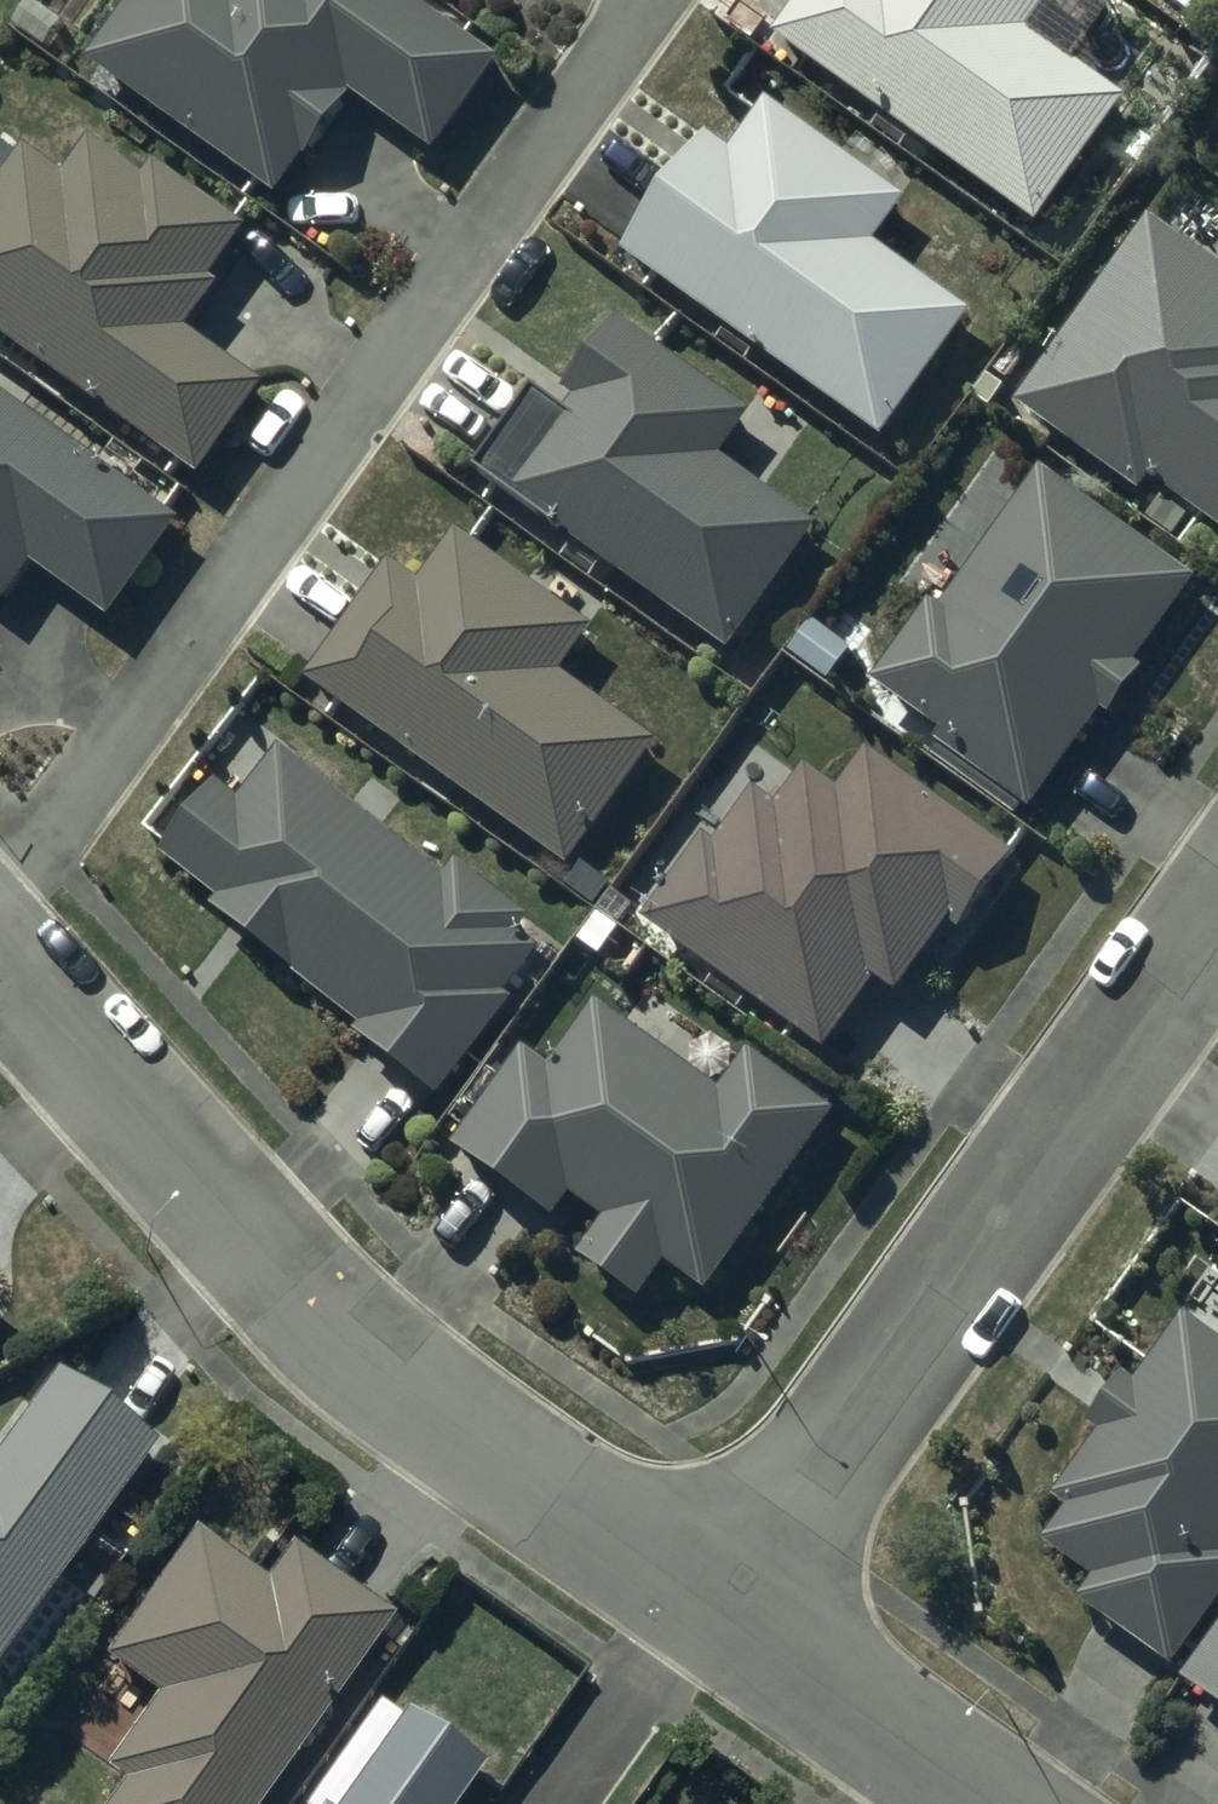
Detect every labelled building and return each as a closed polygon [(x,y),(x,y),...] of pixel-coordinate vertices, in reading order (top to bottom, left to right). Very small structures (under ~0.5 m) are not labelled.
[(90,72),(278,205),(307,164),(315,169),(358,107),(434,161),(500,67),(404,0),(140,0),(90,72)] [(1038,235),(1129,110),(1033,41),(1063,0),(808,0),(776,44),(1038,235)] [(735,163),(713,147),(629,264),(885,448),(973,326),(877,257),(908,212),(771,114),(735,163)] [(203,481),(263,395),(187,343),(221,295),(212,289),(247,239),(155,176),(146,189),(89,150),(66,184),(28,157),(23,164),(0,148),(0,342),(203,481)] [(1021,419),(1143,507),(1154,492),(1217,538),(1217,279),(1155,233),(1021,419)] [(476,476),(731,662),(820,540),(723,469),(753,428),(618,329),(567,400),(579,409),(571,420),(536,394),(476,476)] [(33,575),(112,631),(181,534),(0,403),(0,610),(5,614),(33,575)] [(1197,591),(1043,480),(941,623),(931,616),(874,695),(945,746),(940,754),(1032,820),(1105,718),(1115,724),(1145,681),(1137,675),(1197,591)] [(308,692),(568,877),(657,752),(564,687),(597,641),(457,542),(422,591),(394,571),(308,692)] [(364,1034),(356,1044),(440,1108),(512,1013),(506,1008),(539,963),(519,948),(532,931),(459,875),(449,889),(281,761),(243,812),(222,796),(166,870),(220,911),(214,920),(364,1034)] [(705,847),(644,933),(827,1063),(877,992),(898,1008),(951,933),(965,942),(1016,870),(866,763),(838,802),(808,781),(780,820),(756,803),(718,857),(705,847)] [(679,1069),(656,1053),(603,1014),(555,1078),(552,1077),(530,1060),(455,1161),(551,1231),(571,1205),(607,1231),(580,1268),(639,1312),(668,1272),(709,1303),(836,1125),(749,1062),(722,1100),(679,1069)] [(1044,1553),(1097,1590),(1081,1612),(1176,1680),(1217,1620),(1217,1274),(1212,1270),(1174,1323),(1185,1330),(1138,1396),(1126,1387),(1091,1437),(1101,1444),(1055,1509),(1068,1518),(1044,1553)] [(149,1454),(55,1387),(0,1464),(0,1664),(149,1454)] [(105,1673),(155,1709),(158,1711),(107,1784),(123,1795),(117,1803),(268,1803),(390,1632),(292,1562),(268,1596),(196,1545),(105,1673)] [(1187,1693),(1217,1716),(1217,1650),(1187,1693)] [(402,1727),(349,1803),(465,1803),(481,1781),(402,1727)]
